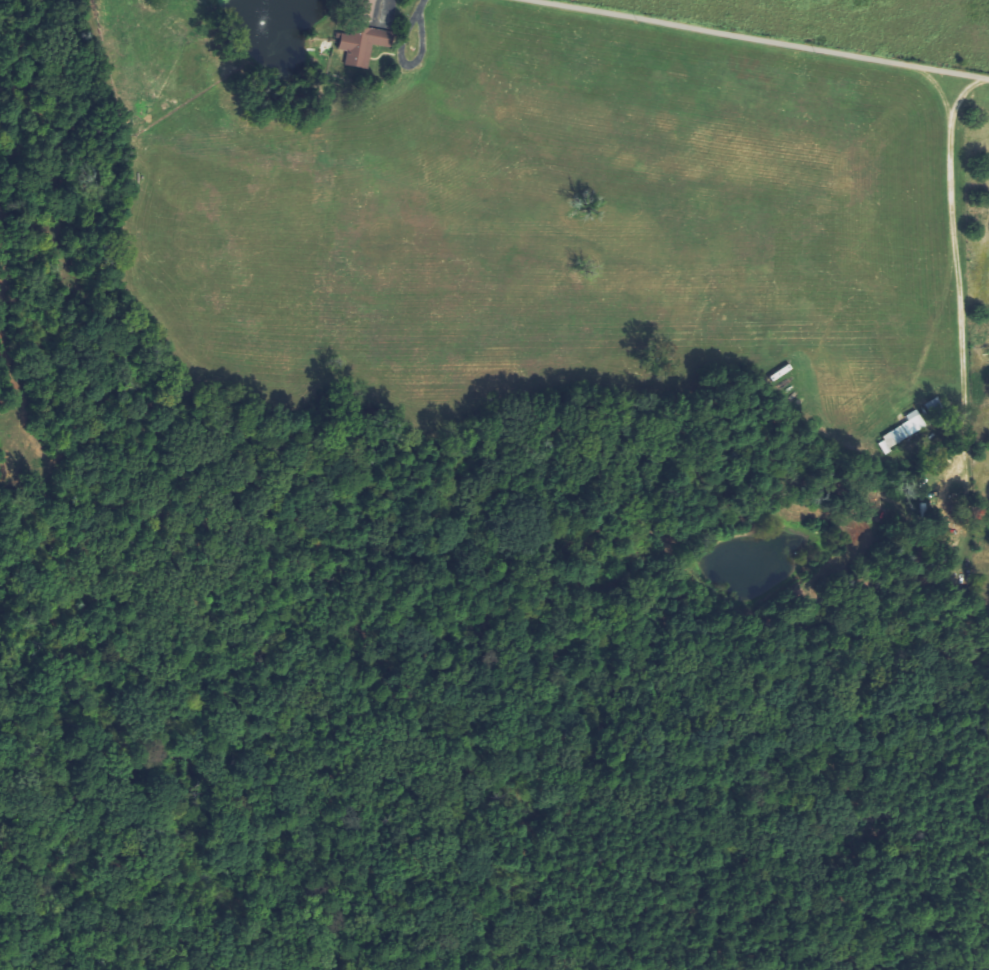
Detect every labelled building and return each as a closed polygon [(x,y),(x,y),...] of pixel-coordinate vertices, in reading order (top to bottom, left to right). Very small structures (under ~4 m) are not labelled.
[(395,34),(356,24),(354,36),(345,33),(341,49),(357,53),(355,62),(370,66),(375,45),(392,49),(395,34)]
